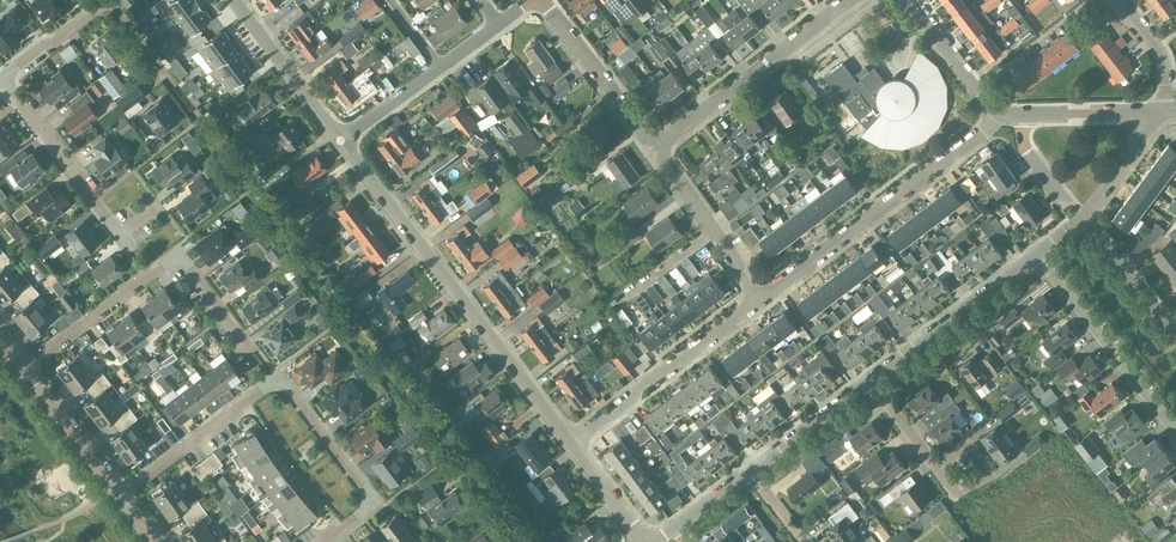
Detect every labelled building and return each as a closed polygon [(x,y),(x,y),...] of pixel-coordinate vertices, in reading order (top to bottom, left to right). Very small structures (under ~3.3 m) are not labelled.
[(35,8),(43,18),(49,14),(53,20),(59,15),(61,16),(66,13),(66,10),(68,9),(64,3),(67,0),(38,0),(41,3),(35,8)] [(158,1),(160,4),(162,7),(161,8),(159,9),(163,14),(167,20),(180,9),(193,0),(159,0),(158,1)] [(167,20),(167,21),(169,19),(171,18),(174,23),(178,27),(191,18),(203,9),(199,3),(197,0),(193,0),(180,9),(167,20)] [(271,8),(280,1),(282,3),(285,0),(264,0),(271,8)] [(372,0),(361,0),(358,2),(361,6),(355,11),(363,21),(379,9),(372,0)] [(579,12),(576,14),(584,23),(591,18),(587,13),(597,5),(594,1),(593,0),(573,0),(571,2),(579,12)] [(627,0),(626,0),(627,1),(623,4),(620,0),(605,0),(614,12),(618,9),(630,23),(639,16),(627,0)] [(639,16),(643,20),(651,14),(648,10),(649,9),(641,0),(627,0),(639,16)] [(761,2),(763,5),(773,17),(786,8),(780,0),(764,0),(761,2)] [(963,0),(947,0),(945,1),(954,13),(966,4),(963,0)] [(989,0),(988,0),(981,5),(987,12),(994,6),(989,0)] [(987,12),(987,13),(1003,2),(1001,0),(989,0),(994,6),(987,12)] [(1030,5),(1036,12),(1051,1),(1050,0),(1037,0),(1030,5)] [(1155,5),(1165,18),(1175,9),(1175,7),(1172,2),(1175,0),(1163,0),(1155,5)] [(975,15),(966,4),(954,13),(963,25),(975,15)] [(442,7),(426,18),(431,24),(435,21),(447,37),(466,22),(454,6),(446,12),(442,7)] [(716,22),(704,6),(697,11),(709,27),(716,22)] [(684,7),(670,17),(677,26),(691,16),(684,7)] [(0,18),(0,50),(1,49),(3,52),(20,39),(14,31),(18,28),(19,28),(27,22),(16,8),(4,17),(3,16),(0,18)] [(894,8),(882,10),(885,30),(897,28),(894,8)] [(191,18),(178,27),(184,36),(191,44),(193,43),(197,39),(202,36),(200,33),(198,30),(204,25),(211,20),(210,20),(209,19),(208,18),(210,16),(208,13),(206,10),(204,12),(203,10),(204,9),(203,9),(191,18)] [(295,20),(297,23),(287,30),(299,45),(316,31),(312,26),(318,21),(309,10),(295,20)] [(759,28),(750,15),(749,14),(742,19),(735,10),(729,14),(747,37),(759,28)] [(415,21),(416,22),(424,17),(420,13),(417,12),(412,16),(415,21)] [(723,19),(730,28),(724,33),(735,47),(747,37),(729,14),(723,19)] [(975,15),(963,25),(972,36),(984,27),(975,15)] [(655,33),(673,22),(669,16),(651,27),(655,33)] [(993,38),(981,48),(990,60),(1002,51),(998,45),(1007,39),(1005,36),(1021,24),(1014,16),(1007,22),(1012,30),(1005,36),(1002,32),(993,38)] [(972,36),(981,48),(993,38),(1002,32),(999,29),(993,20),(984,27),(972,36)] [(1012,30),(1007,22),(999,29),(1002,32),(1005,36),(1012,30)] [(366,30),(361,23),(339,39),(345,46),(366,30)] [(622,23),(616,28),(625,40),(631,35),(622,23)] [(689,43),(708,67),(722,57),(720,55),(726,50),(708,27),(698,35),(698,36),(689,43)] [(1035,35),(1029,28),(1019,35),(1024,43),(1035,35)] [(1098,55),(1116,42),(1115,41),(1113,42),(1108,36),(1110,35),(1105,28),(1088,41),(1098,55)] [(155,30),(148,35),(156,44),(162,40),(155,30)] [(197,39),(193,43),(199,51),(205,59),(217,50),(229,41),(227,39),(228,38),(229,38),(227,35),(225,32),(224,32),(223,33),(222,32),(221,31),(222,31),(221,30),(215,35),(208,40),(206,37),(204,34),(202,36),(197,39)] [(317,32),(316,31),(299,45),(310,59),(319,52),(321,55),(335,45),(328,35),(321,40),(315,33),(317,32)] [(125,54),(108,32),(92,46),(108,67),(125,54)] [(433,38),(438,47),(444,43),(439,34),(433,38)] [(653,43),(657,40),(652,34),(648,38),(653,43)] [(1054,44),(1065,59),(1079,49),(1067,34),(1061,39),(1059,37),(1052,43),(1054,44)] [(408,36),(392,48),(398,56),(406,49),(413,58),(420,52),(408,36)] [(665,37),(659,42),(670,56),(676,51),(665,37)] [(1116,42),(1120,48),(1127,43),(1122,37),(1116,42)] [(531,44),(532,46),(526,50),(534,61),(528,65),(535,74),(545,67),(549,72),(543,76),(549,84),(564,73),(558,65),(554,60),(539,41),(538,41),(537,39),(535,38),(531,41),(531,44)] [(628,47),(622,38),(610,47),(616,55),(628,47)] [(217,50),(205,59),(209,64),(213,69),(219,65),(225,60),(231,56),(237,51),(233,46),(229,41),(217,50)] [(359,50),(352,42),(340,50),(347,59),(359,50)] [(670,56),(659,42),(651,48),(662,62),(670,56)] [(1120,48),(1116,42),(1098,55),(1108,68),(1126,55),(1126,54),(1123,56),(1118,50),(1120,48)] [(708,67),(689,43),(676,53),(683,61),(695,77),(708,67)] [(71,44),(60,52),(68,62),(78,54),(71,44)] [(1065,59),(1054,44),(1047,49),(1046,47),(1039,53),(1052,70),(1065,59)] [(631,46),(627,50),(634,59),(638,55),(637,53),(631,46)] [(213,69),(209,72),(212,75),(214,78),(216,80),(217,82),(224,77),(231,72),(238,67),(245,62),(241,57),(237,52),(237,51),(231,56),(225,60),(219,65),(213,69)] [(365,53),(357,58),(362,66),(370,60),(365,53)] [(1052,70),(1039,53),(1040,55),(1034,60),(1032,58),(1026,63),(1039,79),(1052,70)] [(1126,55),(1108,68),(1119,81),(1134,70),(1128,63),(1130,61),(1126,55)] [(843,62),(824,76),(846,104),(847,103),(861,122),(862,121),(868,129),(863,135),(883,141),(882,145),(902,143),(903,147),(921,137),(923,141),(935,124),(939,126),(943,106),(947,107),(942,87),(947,86),(934,69),(938,67),(919,56),(905,81),(903,80),(901,79),(899,79),(896,79),(894,79),(893,79),(891,80),(889,80),(887,81),(886,82),(874,67),(869,70),(866,66),(854,75),(843,62)] [(172,59),(169,61),(172,65),(178,61),(175,57),(172,59)] [(331,66),(333,69),(325,75),(336,90),(346,82),(339,73),(348,67),(342,59),(331,66)] [(378,59),(371,64),(377,72),(372,77),(377,83),(382,79),(383,80),(390,75),(378,59)] [(224,77),(217,82),(218,83),(219,82),(221,80),(227,88),(233,96),(239,92),(245,88),(242,85),(240,82),(247,77),(253,72),(252,72),(248,67),(245,62),(238,67),(231,72),(224,77)] [(528,98),(519,86),(525,82),(510,62),(495,73),(509,93),(507,95),(516,107),(528,98)] [(1039,79),(1026,63),(1025,63),(1027,65),(1021,70),(1019,68),(1013,73),(1026,90),(1039,79)] [(639,79),(628,64),(620,70),(631,85),(639,79)] [(1149,75),(1141,64),(1135,69),(1143,80),(1149,75)] [(111,68),(98,79),(114,99),(127,88),(123,83),(111,68)] [(184,69),(178,73),(181,77),(187,73),(184,69)] [(462,72),(470,82),(474,79),(466,69),(462,72)] [(50,101),(64,91),(68,98),(81,88),(75,81),(71,84),(61,70),(39,87),(42,90),(40,91),(41,94),(44,98),(46,99),(47,98),(50,101)] [(661,70),(654,75),(670,96),(684,86),(672,71),(666,76),(661,70)] [(647,80),(652,87),(646,91),(657,106),(670,96),(654,75),(647,80)] [(513,109),(508,102),(490,77),(474,88),(493,113),(499,109),(504,116),(504,117),(516,134),(508,140),(521,158),(541,144),(515,107),(513,109)] [(127,88),(128,89),(133,85),(129,79),(123,83),(127,88)] [(192,79),(187,84),(189,87),(195,83),(192,79)] [(346,82),(336,90),(347,105),(357,97),(358,99),(367,92),(361,85),(353,91),(346,82)] [(538,86),(544,95),(549,91),(542,82),(538,86)] [(195,83),(189,87),(192,91),(198,87),(195,83)] [(526,91),(537,105),(546,98),(534,84),(526,91)] [(569,84),(551,97),(555,103),(573,89),(569,84)] [(787,90),(770,103),(786,125),(803,112),(787,90)] [(75,134),(98,117),(90,106),(96,102),(87,91),(72,102),(76,108),(75,109),(75,112),(74,112),(64,120),(75,134)] [(138,100),(131,91),(117,101),(125,111),(138,100)] [(240,111),(250,124),(260,116),(260,115),(267,110),(276,104),(266,91),(258,97),(254,93),(242,103),(245,106),(240,111)] [(432,109),(439,119),(458,104),(451,95),(432,109)] [(143,113),(159,135),(179,120),(167,105),(166,106),(161,99),(143,113)] [(462,107),(450,116),(465,136),(477,127),(462,107)] [(480,108),(476,111),(483,121),(487,118),(480,108)] [(806,117),(818,132),(827,125),(815,110),(806,117)] [(593,113),(579,124),(595,145),(609,134),(593,113)] [(755,115),(745,123),(764,148),(767,145),(760,136),(767,131),(770,136),(776,131),(762,113),(756,117),(755,115)] [(560,122),(554,114),(550,117),(549,124),(552,127),(560,122)] [(400,117),(393,121),(397,128),(404,125),(400,117)] [(552,129),(559,138),(576,126),(569,117),(552,129)] [(126,118),(115,125),(122,134),(132,126),(126,118)] [(7,156),(5,154),(19,143),(1,120),(0,121),(0,161),(7,156)] [(256,140),(239,153),(247,163),(255,174),(262,168),(257,162),(253,156),(253,155),(261,149),(261,150),(272,141),(271,140),(275,137),(281,145),(284,143),(289,149),(295,144),(301,139),(295,132),(297,131),(290,122),(277,132),(272,127),(256,140)] [(739,137),(734,141),(733,141),(748,160),(749,159),(764,148),(745,123),(734,131),(739,137)] [(237,137),(238,139),(234,141),(240,149),(243,146),(259,135),(253,126),(237,137)] [(545,126),(540,130),(544,135),(549,131),(545,126)] [(387,136),(387,137),(388,138),(378,145),(389,160),(408,146),(401,137),(395,129),(387,136)] [(182,137),(181,137),(186,143),(194,138),(189,131),(185,134),(182,137)] [(474,134),(467,146),(476,152),(483,140),(474,134)] [(106,137),(93,146),(101,156),(95,160),(107,176),(109,174),(112,176),(117,172),(116,169),(126,161),(125,161),(132,156),(124,145),(117,150),(114,146),(113,147),(106,137)] [(732,138),(725,143),(722,140),(718,143),(733,163),(739,159),(748,171),(754,166),(749,159),(748,160),(733,141),(734,141),(732,138)] [(954,150),(962,144),(958,139),(950,145),(954,150)] [(486,142),(479,148),(485,157),(493,151),(486,142)] [(733,163),(718,143),(714,146),(717,150),(711,155),(731,181),(731,180),(734,183),(739,180),(729,166),(733,163)] [(410,144),(408,146),(389,160),(400,175),(411,166),(413,168),(423,160),(416,151),(415,151),(410,144)] [(1175,168),(1175,167),(1175,149),(1170,144),(1161,156),(1175,168)] [(834,146),(829,150),(836,160),(841,155),(834,146)] [(447,156),(430,168),(436,176),(461,157),(455,148),(446,155),(447,156)] [(836,160),(829,150),(823,154),(830,164),(836,160)] [(991,175),(1006,164),(997,151),(982,163),(991,175)] [(0,168),(0,171),(4,176),(12,170),(22,184),(30,178),(31,180),(38,175),(36,174),(44,168),(33,153),(25,159),(25,160),(19,164),(15,157),(0,168)] [(625,186),(639,176),(622,153),(608,163),(618,177),(625,186)] [(731,181),(711,155),(701,162),(714,179),(709,183),(716,192),(727,184),(731,181)] [(164,186),(172,180),(177,187),(195,173),(185,160),(178,165),(172,156),(152,171),(164,186)] [(1161,156),(1151,169),(1166,180),(1175,168),(1161,156)] [(301,189),(312,181),(327,170),(317,157),(304,167),(301,163),(290,171),(292,174),(291,175),(301,189)] [(491,158),(482,165),(486,170),(495,163),(491,158)] [(542,175),(534,164),(515,177),(524,189),(542,175)] [(1016,176),(1006,164),(991,175),(1001,188),(993,194),(997,199),(1016,185),(1012,179),(1016,176)] [(579,183),(592,174),(585,165),(573,173),(579,183)] [(204,171),(208,176),(215,171),(211,166),(204,171)] [(803,169),(810,179),(815,175),(808,166),(803,169)] [(759,175),(771,189),(786,178),(780,169),(769,177),(764,171),(759,175)] [(810,179),(803,169),(799,173),(806,182),(810,179)] [(1166,180),(1151,169),(1142,181),(1157,192),(1166,180)] [(1168,182),(1175,188),(1175,173),(1175,172),(1168,182)] [(698,185),(705,179),(702,175),(695,180),(698,185)] [(833,184),(845,199),(857,190),(846,175),(833,184)] [(968,194),(975,188),(977,187),(973,182),(970,184),(965,176),(958,181),(964,189),(968,194)] [(195,192),(178,205),(182,210),(181,212),(182,214),(185,216),(187,216),(190,220),(200,213),(202,214),(208,210),(208,207),(209,206),(203,198),(203,194),(211,189),(201,177),(189,186),(195,192)] [(478,204),(499,188),(490,177),(469,193),(478,204)] [(421,184),(423,186),(412,194),(423,208),(441,194),(429,178),(421,184)] [(1142,181),(1133,193),(1148,204),(1157,192),(1142,181)] [(567,183),(559,186),(562,193),(570,190),(567,183)] [(784,184),(779,188),(786,197),(791,194),(784,184)] [(845,199),(833,184),(821,193),(833,208),(845,199)] [(546,191),(550,198),(560,193),(556,186),(546,191)] [(647,187),(624,204),(636,220),(659,204),(647,187)] [(756,192),(760,197),(767,192),(763,187),(756,192)] [(951,187),(939,196),(950,211),(962,202),(951,187)] [(47,188),(29,201),(35,209),(39,205),(51,221),(72,205),(60,189),(52,195),(49,194),(46,190),(47,188)] [(786,197),(779,188),(774,191),(781,200),(786,197)] [(979,192),(975,188),(968,194),(971,198),(979,192)] [(306,192),(283,208),(294,223),(317,206),(306,192)] [(760,197),(756,192),(750,197),(754,202),(760,197)] [(1028,192),(1013,204),(1030,226),(1046,214),(1028,192)] [(538,199),(543,205),(550,200),(545,193),(538,199)] [(746,199),(741,193),(721,208),(726,214),(746,199)] [(833,208),(821,193),(809,202),(820,217),(833,208)] [(1148,204),(1133,193),(1124,205),(1139,216),(1148,204)] [(442,195),(441,194),(423,208),(434,222),(445,215),(446,217),(459,207),(453,199),(447,203),(441,196),(442,195)] [(939,196),(926,205),(938,220),(950,211),(939,196)] [(488,197),(467,212),(474,221),(495,206),(488,197)] [(746,199),(726,214),(730,220),(750,204),(746,199)] [(1175,199),(1168,208),(1175,214),(1175,200),(1175,199)] [(248,209),(241,200),(232,207),(239,216),(248,209)] [(345,226),(361,214),(351,201),(339,210),(342,214),(338,217),(345,226)] [(580,210),(575,202),(569,207),(574,214),(580,210)] [(809,202),(797,212),(808,227),(820,217),(809,202)] [(15,210),(22,218),(31,211),(24,203),(15,210)] [(759,203),(755,206),(762,215),(766,212),(759,203)] [(926,205),(914,214),(925,229),(938,220),(926,205)] [(1124,205),(1115,217),(1130,229),(1139,216),(1124,205)] [(522,206),(514,216),(522,223),(530,213),(522,206)] [(762,215),(755,206),(750,210),(757,219),(762,215)] [(330,208),(311,222),(317,230),(336,215),(330,208)] [(797,212),(785,221),(796,236),(808,227),(797,212)] [(361,214),(345,226),(352,234),(355,231),(358,236),(370,226),(361,214)] [(914,214),(902,224),(913,239),(925,229),(914,214)] [(996,231),(1002,239),(1009,235),(1003,226),(994,214),(987,219),(996,231)] [(967,224),(960,215),(955,219),(962,228),(967,224)] [(669,217),(646,234),(659,251),(682,234),(669,217)] [(742,224),(738,219),(731,224),(735,229),(742,224)] [(996,231),(987,219),(979,225),(988,237),(996,231)] [(84,221),(67,234),(75,245),(75,248),(78,252),(81,252),(83,255),(98,243),(89,230),(90,229),(84,221)] [(785,221),(772,230),(784,245),(796,236),(785,221)] [(19,241),(24,236),(12,222),(6,227),(19,241)] [(198,244),(196,245),(210,264),(238,243),(242,248),(263,232),(256,222),(230,242),(223,234),(229,229),(225,224),(219,228),(207,238),(205,235),(196,242),(198,244)] [(617,245),(638,230),(633,222),(616,234),(621,241),(617,244),(617,245)] [(1149,232),(1150,233),(1158,239),(1159,239),(1165,230),(1156,223),(1149,232)] [(457,230),(458,232),(448,240),(459,255),(477,241),(477,240),(469,246),(463,238),(471,232),(464,224),(457,230)] [(902,224),(890,233),(901,248),(913,239),(902,224)] [(950,237),(955,234),(948,225),(943,228),(950,237)] [(370,226),(358,236),(348,243),(354,251),(361,246),(365,251),(380,239),(370,226)] [(743,240),(755,231),(751,226),(739,235),(743,240)] [(638,230),(617,245),(622,251),(643,236),(638,230)] [(761,239),(762,241),(766,247),(772,255),(784,245),(772,230),(761,239)] [(957,244),(969,235),(965,230),(958,236),(954,239),(957,244)] [(755,231),(743,240),(747,245),(758,236),(755,231)] [(55,233),(37,247),(45,258),(64,244),(55,233)] [(1158,239),(1150,233),(1140,240),(1146,248),(1158,239)] [(943,243),(936,234),(931,237),(938,246),(943,243)] [(758,236),(747,245),(750,250),(762,241),(761,239),(758,236)] [(1001,253),(988,237),(977,246),(989,262),(1001,253)] [(26,238),(20,243),(24,246),(27,247),(31,243),(26,238)] [(499,261),(516,248),(509,238),(491,251),(499,261)] [(390,253),(380,239),(365,251),(371,259),(374,257),(378,262),(390,253)] [(477,241),(459,255),(470,269),(480,261),(482,263),(490,257),(477,241)] [(766,247),(762,241),(750,250),(754,255),(766,247)] [(861,254),(872,270),(885,260),(883,258),(888,253),(899,268),(901,266),(883,241),(874,247),(873,245),(861,254)] [(1175,259),(1175,247),(1171,241),(1152,256),(1163,269),(1175,259)] [(919,246),(926,256),(931,252),(924,243),(919,246)] [(271,262),(274,260),(279,267),(287,261),(276,246),(265,254),(271,262)] [(989,262),(977,246),(964,255),(976,271),(989,262)] [(566,247),(540,266),(544,272),(565,256),(576,270),(581,267),(566,247)] [(499,261),(506,270),(523,257),(516,248),(499,261)] [(345,249),(335,254),(339,265),(350,260),(345,249)] [(947,259),(940,249),(934,254),(943,265),(949,261),(947,259)] [(918,261),(911,252),(906,256),(913,265),(918,261)] [(0,259),(0,288),(14,276),(10,271),(16,265),(6,254),(0,259)] [(861,254),(849,264),(863,283),(868,279),(865,275),(872,270),(861,254)] [(931,256),(927,259),(932,265),(936,271),(940,268),(943,266),(943,265),(934,254),(931,256)] [(976,271),(964,255),(959,259),(955,254),(947,259),(949,261),(955,269),(956,269),(964,280),(976,271)] [(32,261),(36,266),(43,261),(38,255),(32,261)] [(111,257),(92,271),(104,287),(123,272),(111,257)] [(689,258),(682,263),(693,277),(700,272),(689,258)] [(87,259),(61,280),(64,285),(76,276),(77,277),(79,275),(80,277),(93,267),(87,259)] [(1163,269),(1173,282),(1175,279),(1175,259),(1163,269)] [(239,262),(220,277),(231,291),(243,282),(248,289),(262,278),(256,271),(250,276),(239,262)] [(863,283),(849,264),(836,273),(848,288),(860,279),(863,283)] [(372,265),(352,279),(357,286),(377,272),(372,265)] [(588,267),(585,270),(590,276),(593,274),(588,267)] [(677,267),(670,271),(681,286),(688,281),(677,267)] [(537,269),(532,277),(540,282),(545,274),(537,269)] [(910,279),(918,274),(914,269),(907,274),(910,279)] [(378,292),(394,314),(407,305),(399,295),(416,282),(408,271),(391,284),(390,283),(378,292)] [(492,277),(493,278),(483,286),(494,301),(513,287),(501,271),(492,277)] [(700,287),(713,303),(725,293),(713,277),(710,273),(697,282),(700,287)] [(836,273),(824,282),(836,297),(848,288),(836,273)] [(878,277),(885,287),(885,286),(889,283),(882,274),(878,277)] [(950,291),(941,279),(938,275),(926,284),(938,301),(950,291)] [(14,276),(0,288),(0,298),(4,303),(16,292),(21,298),(34,287),(29,281),(25,276),(18,281),(14,276)] [(676,290),(665,276),(658,280),(669,295),(676,290)] [(899,288),(906,283),(903,278),(890,287),(896,294),(901,290),(899,288)] [(586,290),(590,283),(585,280),(581,287),(586,290)] [(836,297),(824,282),(812,291),(823,307),(836,297)] [(870,283),(865,287),(872,296),(877,292),(870,283)] [(926,284),(914,293),(926,310),(938,301),(926,284)] [(646,289),(657,304),(664,299),(653,285),(646,289)] [(258,296),(243,307),(245,309),(243,311),(248,318),(251,317),(255,322),(268,312),(269,313),(281,304),(267,286),(257,294),(258,296)] [(34,287),(21,298),(26,304),(14,315),(23,325),(42,309),(33,299),(39,293),(34,287)] [(525,304),(513,287),(494,301),(506,316),(516,308),(517,310),(525,304)] [(534,308),(550,296),(543,287),(527,299),(534,308)] [(713,303),(700,287),(689,296),(701,312),(713,303)] [(366,288),(354,297),(361,307),(374,298),(366,288)] [(153,297),(169,317),(174,313),(180,319),(191,311),(180,297),(174,301),(165,289),(153,297)] [(297,290),(282,300),(288,308),(302,297),(297,290)] [(550,296),(534,308),(534,309),(539,305),(547,315),(565,301),(557,290),(550,296)] [(69,310),(77,304),(67,291),(59,297),(69,310)] [(823,307),(812,291),(800,301),(811,316),(823,307)] [(858,292),(853,296),(860,305),(865,301),(858,292)] [(914,293),(901,303),(914,319),(926,310),(914,293)] [(641,294),(634,299),(645,314),(652,308),(641,294)] [(701,312),(689,296),(682,301),(678,295),(672,300),(676,305),(689,321),(701,312)] [(877,296),(871,301),(880,313),(886,308),(877,296)] [(1035,327),(1056,311),(1044,296),(1023,312),(1035,327)] [(169,317),(153,297),(142,305),(152,318),(146,323),(156,337),(163,332),(158,325),(169,317)] [(853,311),(846,301),(841,305),(848,314),(853,311)] [(914,319),(901,303),(896,306),(894,303),(887,308),(890,312),(902,328),(914,319)] [(271,344),(270,345),(275,351),(276,350),(278,352),(297,338),(288,326),(291,323),(292,324),(303,315),(295,305),(284,314),(287,318),(284,321),(283,320),(277,325),(276,325),(271,329),(271,330),(264,335),(271,344)] [(676,305),(665,314),(677,330),(689,321),(676,305)] [(374,308),(366,313),(376,326),(383,321),(374,308)] [(634,322),(623,308),(616,313),(627,327),(634,322)] [(1000,329),(1004,326),(1005,328),(1021,315),(1016,308),(1000,321),(995,325),(998,329),(999,328),(1000,329)] [(42,309),(23,325),(34,338),(53,322),(42,309)] [(423,312),(410,321),(415,328),(420,323),(423,327),(419,329),(429,343),(454,323),(444,310),(430,321),(423,312)] [(836,323),(841,320),(834,311),(829,314),(836,323)] [(772,321),(784,336),(796,327),(785,312),(772,321)] [(64,317),(69,325),(75,321),(69,313),(64,317)] [(863,333),(875,348),(895,333),(879,313),(860,327),(864,332),(863,333)] [(665,314),(653,323),(665,339),(677,330),(665,314)] [(130,315),(119,323),(134,343),(145,335),(150,341),(156,337),(146,323),(140,327),(130,315)] [(530,321),(532,324),(521,332),(532,346),(549,333),(543,324),(544,324),(537,315),(530,321)] [(855,321),(852,316),(844,321),(848,327),(855,321)] [(200,331),(206,326),(200,318),(194,323),(200,331)] [(828,329),(821,320),(810,328),(817,337),(828,329)] [(784,336),(772,321),(760,330),(772,346),(784,336)] [(134,343),(119,323),(108,332),(118,344),(111,349),(122,363),(128,358),(123,352),(134,343)] [(665,339),(653,323),(640,332),(653,348),(665,339)] [(389,342),(403,331),(398,324),(384,335),(389,342)] [(1061,350),(1077,338),(1066,324),(1043,341),(1053,354),(1044,360),(1052,370),(1067,358),(1061,350)] [(339,346),(347,343),(340,326),(332,330),(339,346)] [(999,335),(1006,342),(1012,336),(1006,329),(999,335)] [(772,346),(760,330),(748,339),(760,355),(766,363),(772,371),(784,362),(781,358),(774,364),(764,351),(772,346)] [(549,333),(532,346),(543,361),(554,352),(556,355),(563,349),(557,341),(556,341),(549,333)] [(847,333),(846,334),(863,357),(875,348),(863,333),(852,341),(847,333)] [(837,345),(828,334),(821,339),(830,351),(837,345)] [(863,357),(846,334),(836,341),(842,349),(839,350),(851,366),(863,357)] [(393,352),(406,343),(400,335),(388,344),(393,352)] [(104,352),(110,348),(102,336),(95,341),(104,352)] [(198,347),(204,342),(200,337),(194,342),(198,347)] [(459,338),(434,358),(445,372),(470,353),(459,338)] [(760,355),(748,339),(736,348),(748,364),(760,355)] [(801,341),(797,343),(794,340),(790,344),(796,353),(805,347),(801,341)] [(194,342),(188,347),(191,351),(198,347),(194,342)] [(578,362),(593,351),(587,343),(572,354),(578,362)] [(748,364),(736,348),(723,358),(735,373),(748,364)] [(1001,356),(1005,362),(1016,354),(1011,348),(1001,356)] [(396,355),(405,367),(412,361),(403,349),(396,354),(396,355)] [(777,353),(781,358),(784,362),(789,359),(782,349),(777,353)] [(429,350),(409,365),(404,368),(411,376),(415,373),(413,371),(433,356),(429,350)] [(613,359),(625,375),(636,366),(624,351),(613,359)] [(975,355),(960,366),(977,387),(983,395),(990,390),(983,381),(1004,366),(992,351),(979,361),(975,355)] [(806,370),(821,389),(834,380),(829,373),(836,368),(824,352),(804,366),(807,369),(806,370)] [(168,357),(171,362),(178,358),(174,353),(168,357)] [(331,383),(348,370),(335,353),(322,363),(316,355),(299,368),(312,386),(326,376),(331,383)] [(67,381),(87,365),(78,354),(67,363),(65,361),(56,368),(67,381)] [(352,360),(357,366),(363,362),(358,355),(352,360)] [(1059,368),(1058,369),(1068,381),(1077,373),(1084,382),(1101,369),(1090,355),(1078,364),(1072,358),(1059,368)] [(144,356),(136,363),(139,366),(131,374),(135,378),(150,363),(144,356)] [(1014,370),(1019,370),(1020,357),(1013,356),(1007,361),(1014,370)] [(165,367),(171,362),(168,357),(161,362),(165,367)] [(801,362),(797,357),(790,363),(793,368),(801,362)] [(227,359),(214,369),(227,386),(240,376),(227,359)] [(460,384),(467,379),(475,389),(494,374),(485,362),(479,367),(472,359),(453,374),(460,384)] [(596,371),(603,379),(615,369),(607,361),(596,371)] [(564,368),(566,371),(556,378),(568,393),(578,384),(572,376),(579,370),(573,362),(564,368)] [(766,363),(763,366),(768,374),(772,371),(766,363)] [(95,376),(87,365),(67,381),(75,392),(88,382),(93,388),(107,377),(102,371),(95,376)] [(699,376),(711,393),(711,392),(715,399),(727,390),(722,384),(723,383),(711,367),(699,376)] [(770,383),(776,379),(787,370),(784,367),(767,379),(770,383)] [(765,377),(758,368),(753,371),(760,381),(765,377)] [(152,374),(155,379),(162,374),(158,369),(152,374)] [(227,386),(214,369),(202,378),(215,395),(227,386)] [(821,389),(806,370),(795,378),(798,382),(797,382),(809,398),(821,389)] [(585,373),(578,379),(581,382),(588,377),(585,373)] [(711,393),(699,376),(687,386),(699,402),(711,393)] [(107,377),(93,388),(98,394),(85,404),(93,415),(113,400),(105,389),(112,384),(107,377)] [(752,386),(745,377),(740,381),(748,390),(752,386)] [(215,395),(202,378),(194,384),(190,378),(186,381),(190,387),(203,404),(215,395)] [(578,384),(568,393),(579,407),(589,399),(590,400),(599,394),(587,378),(578,384)] [(141,388),(136,382),(120,394),(120,395),(124,400),(125,401),(141,388)] [(809,398),(797,382),(785,391),(780,396),(776,391),(775,391),(788,408),(794,404),(797,408),(809,398)] [(1101,415),(1121,399),(1116,392),(1118,391),(1112,382),(1095,395),(1090,388),(1077,398),(1086,410),(1092,404),(1101,415)] [(741,395),(732,383),(726,388),(735,400),(741,395)] [(1037,398),(1046,391),(1039,383),(1030,390),(1037,398)] [(1022,384),(1008,394),(1013,401),(1017,398),(1027,390),(1022,384)] [(346,423),(370,404),(362,393),(355,398),(345,385),(324,401),(334,415),(338,412),(346,423)] [(788,408),(775,391),(771,385),(754,399),(761,409),(761,410),(773,426),(785,416),(783,413),(788,408)] [(699,402),(687,386),(674,395),(686,411),(699,402)] [(939,412),(967,391),(964,387),(959,391),(960,393),(953,398),(948,392),(940,399),(930,386),(910,401),(921,415),(934,405),(939,412)] [(203,404),(190,387),(178,396),(191,413),(203,404)] [(470,400),(451,414),(456,421),(459,425),(483,407),(489,415),(490,414),(493,419),(507,408),(504,404),(506,402),(496,390),(485,398),(481,392),(470,400)] [(967,391),(939,412),(944,418),(931,428),(942,442),(962,428),(953,416),(961,410),(957,404),(965,398),(966,399),(971,396),(967,391)] [(436,409),(446,402),(438,392),(429,400),(436,409)] [(753,398),(749,393),(742,399),(745,404),(753,398)] [(1043,393),(1037,398),(1045,407),(1050,403),(1043,393)] [(674,395),(662,404),(675,420),(686,411),(674,395)] [(191,413),(178,396),(161,409),(174,426),(179,422),(191,413)] [(1023,408),(1028,404),(1022,397),(1017,401),(1023,408)] [(113,400),(93,415),(102,426),(115,416),(119,422),(133,412),(141,406),(139,402),(131,409),(124,400),(117,405),(113,400)] [(1014,401),(996,414),(1003,423),(1021,410),(1014,401)] [(711,418),(721,410),(715,403),(711,407),(713,408),(707,413),(711,418)] [(675,420),(662,404),(651,413),(663,429),(675,420)] [(1121,410),(1105,422),(1115,436),(1122,446),(1127,441),(1125,439),(1144,424),(1132,408),(1125,414),(1121,410)] [(773,426),(761,410),(754,414),(751,410),(746,414),(749,418),(749,419),(761,435),(773,426)] [(737,428),(734,423),(725,411),(719,416),(734,436),(740,432),(749,444),(761,435),(749,419),(737,428)] [(133,412),(119,422),(124,428),(111,438),(119,449),(139,434),(131,423),(138,418),(133,412)] [(695,422),(698,427),(699,427),(706,421),(702,416),(695,422)] [(734,436),(719,416),(712,421),(721,433),(724,438),(719,442),(715,437),(709,442),(713,446),(712,446),(725,463),(737,453),(731,445),(737,441),(734,436)] [(171,428),(163,417),(157,422),(165,433),(171,428)] [(492,420),(481,429),(490,441),(496,447),(507,439),(501,432),(492,420)] [(647,440),(638,429),(631,420),(625,425),(632,434),(641,445),(647,440)] [(378,449),(393,438),(384,426),(378,431),(371,422),(351,437),(362,451),(373,442),(378,449)] [(695,422),(690,425),(683,431),(687,436),(698,427),(695,422)] [(850,450),(855,457),(862,452),(863,453),(884,437),(872,422),(851,438),(856,445),(850,450)] [(993,449),(1011,435),(1001,422),(982,436),(993,449)] [(638,429),(647,440),(653,436),(644,424),(638,429)] [(413,426),(393,441),(401,451),(421,437),(413,426)] [(1093,438),(1098,445),(1109,436),(1104,429),(1093,438)] [(236,462),(261,446),(253,432),(251,431),(250,431),(249,430),(248,430),(247,431),(246,431),(245,432),(244,433),(244,434),(244,435),(244,436),(244,437),(245,438),(234,445),(238,451),(231,455),(236,462)] [(700,430),(693,435),(688,439),(692,444),(704,435),(700,430)] [(675,445),(666,433),(659,438),(668,450),(675,445)] [(841,433),(821,448),(822,448),(826,454),(832,461),(847,450),(841,443),(846,439),(841,433)] [(139,434),(119,449),(129,463),(138,457),(136,454),(148,446),(139,434)] [(531,434),(516,445),(529,463),(523,467),(532,479),(538,474),(535,470),(540,466),(547,461),(550,458),(531,434)] [(1039,434),(1022,447),(1028,456),(1046,443),(1039,434)] [(1021,448),(1011,435),(993,449),(1003,462),(1021,448)] [(1076,444),(1075,445),(1087,460),(1088,459),(1092,456),(1099,450),(1087,435),(1076,444)] [(166,437),(160,442),(166,450),(172,445),(166,437)] [(1146,464),(1165,450),(1155,438),(1146,444),(1141,438),(1124,452),(1133,464),(1142,458),(1146,464)] [(616,465),(631,452),(622,440),(606,452),(616,465)] [(654,453),(657,451),(662,447),(657,440),(649,446),(654,453)] [(508,441),(496,451),(502,459),(515,450),(508,441)] [(214,450),(218,457),(224,454),(220,446),(214,450)] [(261,446),(236,462),(241,469),(244,475),(251,471),(269,458),(261,446)] [(725,463),(712,446),(706,451),(703,448),(697,452),(700,456),(713,471),(725,463)] [(676,448),(670,453),(679,464),(685,459),(676,448)] [(631,452),(616,465),(625,476),(640,464),(636,458),(639,455),(635,449),(631,452)] [(495,450),(481,461),(482,462),(488,470),(494,466),(502,459),(496,451),(495,450)] [(875,465),(869,458),(856,468),(868,484),(878,476),(883,483),(905,466),(894,450),(883,458),(875,465)] [(1165,450),(1146,464),(1151,470),(1145,475),(1155,488),(1170,475),(1165,469),(1174,462),(1165,450)] [(430,451),(416,461),(423,472),(437,461),(430,451)] [(822,484),(815,474),(827,464),(817,451),(804,462),(811,471),(793,485),(794,485),(788,490),(798,503),(822,484)] [(214,452),(208,457),(217,469),(223,464),(214,452)] [(671,459),(666,452),(661,456),(666,463),(671,459)] [(390,485),(406,473),(390,453),(373,466),(379,474),(381,473),(390,485)] [(713,471),(700,456),(694,460),(690,456),(685,460),(688,464),(700,481),(713,471)] [(217,469),(208,457),(202,461),(213,476),(219,471),(217,469)] [(269,458),(251,471),(254,476),(248,481),(254,488),(278,469),(269,458)] [(677,473),(682,470),(677,462),(672,466),(672,467),(677,473)] [(202,480),(208,476),(199,464),(193,468),(202,480)] [(649,475),(640,464),(625,476),(634,488),(657,470),(656,470),(649,475)] [(532,479),(513,494),(520,504),(534,493),(540,501),(545,497),(536,485),(544,479),(549,487),(544,492),(556,507),(561,503),(575,493),(566,482),(567,480),(558,468),(555,471),(550,465),(543,470),(538,474),(532,479)] [(1097,473),(1101,478),(1106,474),(1109,472),(1105,467),(1097,473)] [(1057,470),(1057,471),(1048,478),(1052,485),(1065,475),(1059,468),(1057,470)] [(278,469),(254,488),(258,494),(262,499),(286,481),(278,469)] [(657,470),(634,488),(643,500),(664,484),(659,478),(661,476),(657,470)] [(682,470),(677,473),(676,475),(685,486),(691,481),(682,470)] [(213,478),(221,488),(229,483),(221,472),(213,478)] [(840,481),(850,494),(861,486),(851,473),(840,481)] [(676,475),(670,479),(679,490),(685,486),(676,475)] [(162,507),(182,492),(174,481),(162,489),(161,487),(152,493),(162,507)] [(295,492),(286,481),(262,499),(268,506),(274,501),(278,506),(295,492)] [(1113,481),(1107,486),(1111,491),(1117,486),(1113,481)] [(890,490),(879,498),(882,502),(885,506),(893,499),(902,493),(909,502),(915,511),(920,507),(923,505),(930,500),(923,491),(916,482),(912,486),(907,489),(904,485),(901,482),(890,490)] [(1175,508),(1175,485),(1169,490),(1163,483),(1147,496),(1153,503),(1162,496),(1173,510),(1175,508)] [(664,484),(643,500),(652,512),(668,500),(663,493),(668,489),(664,484)] [(424,504),(428,509),(441,526),(453,517),(452,515),(465,505),(455,492),(442,501),(440,500),(437,495),(439,493),(433,485),(416,497),(423,505),(424,504)] [(1113,492),(1115,495),(1122,490),(1120,487),(1113,492)] [(851,498),(860,499),(862,497),(856,490),(849,495),(851,498)] [(183,509),(188,516),(202,506),(198,500),(197,498),(190,503),(182,492),(162,507),(170,518),(183,509)] [(295,492),(278,506),(282,512),(277,517),(282,523),(305,503),(295,492)] [(1127,496),(1124,493),(1118,498),(1120,501),(1127,496)] [(230,505),(235,501),(231,495),(225,499),(230,505)] [(202,506),(209,502),(204,496),(202,498),(201,497),(198,500),(202,506)] [(240,508),(235,501),(230,505),(235,511),(240,508)] [(837,510),(844,519),(829,530),(834,537),(832,538),(834,541),(835,541),(852,530),(849,525),(860,517),(849,502),(837,510)] [(316,515),(305,503),(282,523),(288,529),(290,527),(295,531),(298,529),(308,520),(309,522),(310,522),(311,522),(312,523),(313,522),(314,522),(315,521),(316,520),(316,519),(317,519),(317,518),(317,517),(316,516),(316,515)] [(1100,504),(1094,508),(1097,512),(1103,508),(1100,504)] [(188,516),(193,524),(180,533),(187,541),(192,541),(209,530),(205,524),(212,520),(202,506),(188,516)] [(729,532),(735,539),(740,531),(737,527),(745,521),(753,532),(760,527),(751,516),(752,515),(748,509),(737,517),(725,526),(729,532)] [(1120,536),(1130,528),(1116,510),(1106,517),(1120,536)] [(242,514),(247,521),(251,517),(247,511),(242,514)] [(392,541),(408,541),(413,538),(396,515),(381,527),(392,541)] [(1150,516),(1139,524),(1146,533),(1157,525),(1150,516)] [(891,540),(892,541),(912,541),(916,539),(913,534),(925,524),(920,517),(907,527),(891,540)] [(1020,522),(1026,530),(1025,530),(1029,535),(1036,529),(1026,517),(1020,522)] [(1109,541),(1113,541),(1120,536),(1106,517),(1096,525),(1109,541)] [(1081,519),(1075,523),(1078,527),(1084,523),(1081,519)] [(1041,526),(1050,537),(1057,532),(1048,520),(1041,526)] [(558,528),(564,533),(569,528),(564,523),(558,528)] [(567,537),(571,541),(606,541),(610,539),(598,523),(590,529),(585,523),(567,537)] [(256,524),(252,528),(257,534),(261,530),(256,524)] [(1086,532),(1094,541),(1109,541),(1096,525),(1086,532)] [(282,539),(288,535),(282,526),(276,531),(282,539)] [(1151,541),(1162,541),(1163,541),(1164,541),(1173,535),(1168,528),(1151,541)] [(209,530),(192,541),(227,541),(224,537),(217,541),(209,530)] [(852,530),(835,541),(878,541),(872,534),(867,538),(862,532),(857,536),(852,530)] [(729,532),(715,541),(737,541),(735,539),(729,532)] [(1086,532),(1076,540),(1078,541),(1094,541),(1086,532)] [(483,534),(472,541),(489,541),(483,534)]
